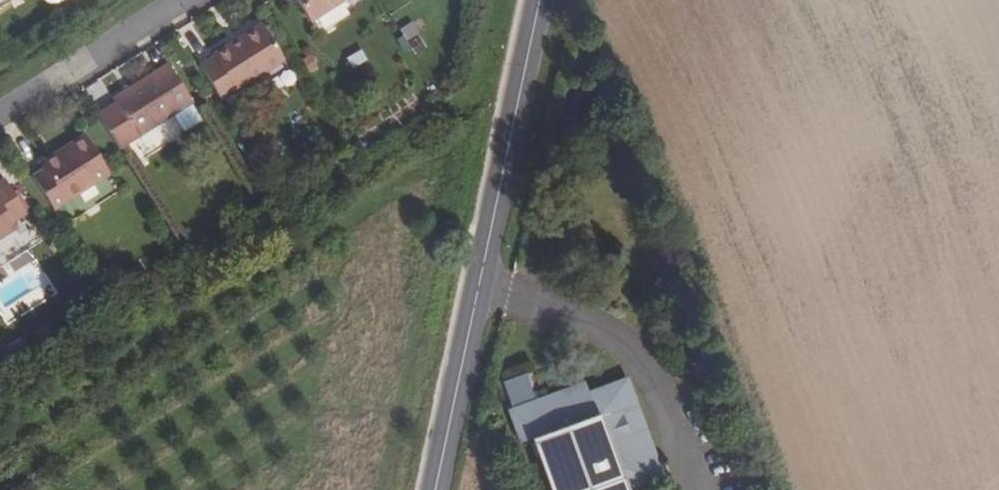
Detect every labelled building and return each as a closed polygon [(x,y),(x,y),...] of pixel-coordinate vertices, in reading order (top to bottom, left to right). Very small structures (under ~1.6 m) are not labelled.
[(313,19),(343,0),(301,0),(313,19)] [(408,8),(421,33),(432,27),(419,2),(408,8)] [(216,54),(201,62),(222,96),(285,56),(262,21),(237,37),(239,39),(231,44),(229,41),(214,51),(216,54)] [(193,100),(169,62),(115,96),(118,100),(99,112),(120,146),(193,100)] [(55,208),(112,172),(86,132),(60,150),(64,156),(46,168),(34,175),(55,208)] [(46,168),(64,156),(60,150),(42,162),(46,168)] [(19,225),(15,220),(28,212),(6,178),(0,182),(0,237),(19,225)] [(609,373),(584,382),(580,370),(503,398),(516,432),(526,428),(550,489),(624,489),(632,472),(637,473),(643,461),(653,457),(626,383),(610,377),(609,373)]
